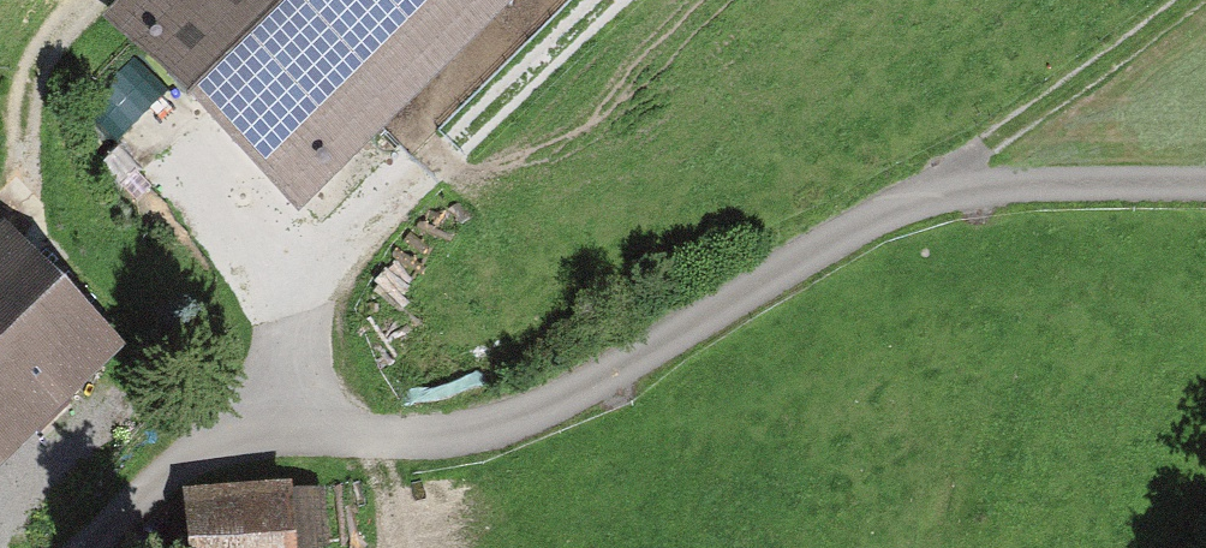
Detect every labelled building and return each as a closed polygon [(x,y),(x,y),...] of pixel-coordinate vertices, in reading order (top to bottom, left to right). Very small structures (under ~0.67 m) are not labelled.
[(530,0),(119,0),(94,24),(292,229),(530,0)] [(129,364),(8,233),(0,240),(0,492),(129,364)] [(179,504),(183,547),(296,547),(292,495),(179,504)]
